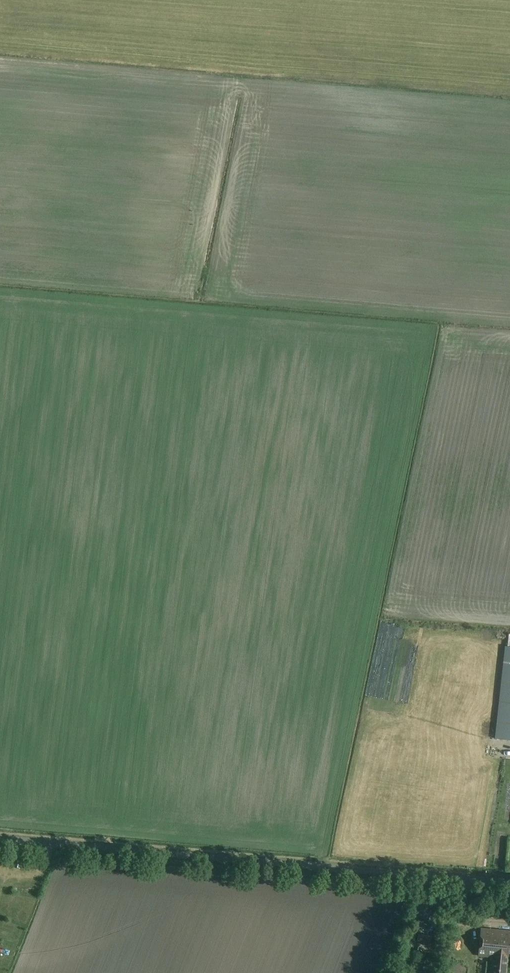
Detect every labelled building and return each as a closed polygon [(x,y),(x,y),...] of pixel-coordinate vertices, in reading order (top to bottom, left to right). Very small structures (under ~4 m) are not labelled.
[(505,647),(497,739),(509,741),(509,648),(505,647)] [(481,928),(479,956),(494,957),(492,972),(506,972),(507,959),(509,959),(509,953),(509,931),(481,928)] [(403,972),(405,964),(398,962),(401,951),(396,950),(391,968),(403,972)]
